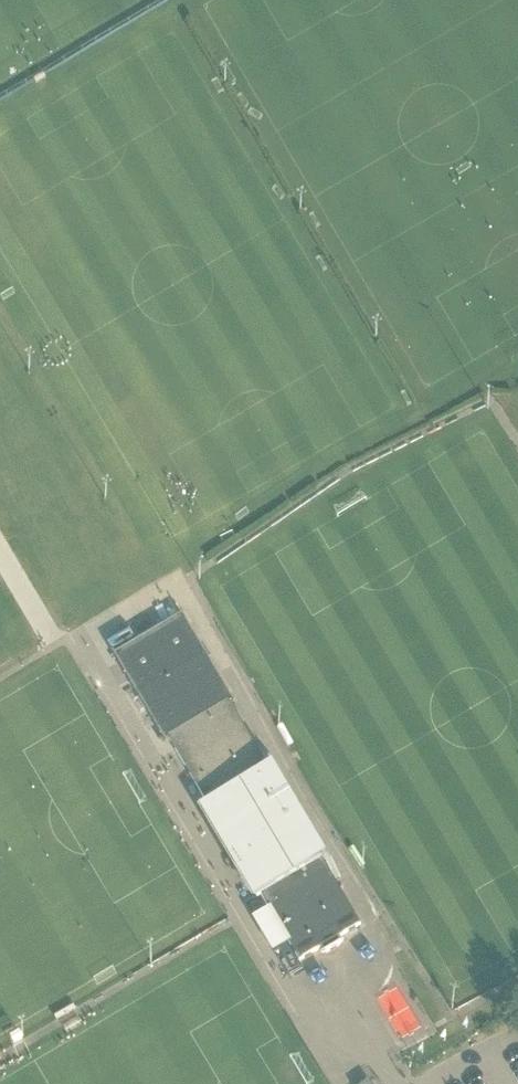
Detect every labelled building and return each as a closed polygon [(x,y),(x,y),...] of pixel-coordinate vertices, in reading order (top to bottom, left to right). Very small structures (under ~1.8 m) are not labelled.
[(261,895),(300,961),(360,925),(322,859),(325,857),(270,764),(267,766),(228,701),(232,699),(182,614),(114,655),(164,739),(168,737),(206,802),(202,804),(257,897),(261,895)]
